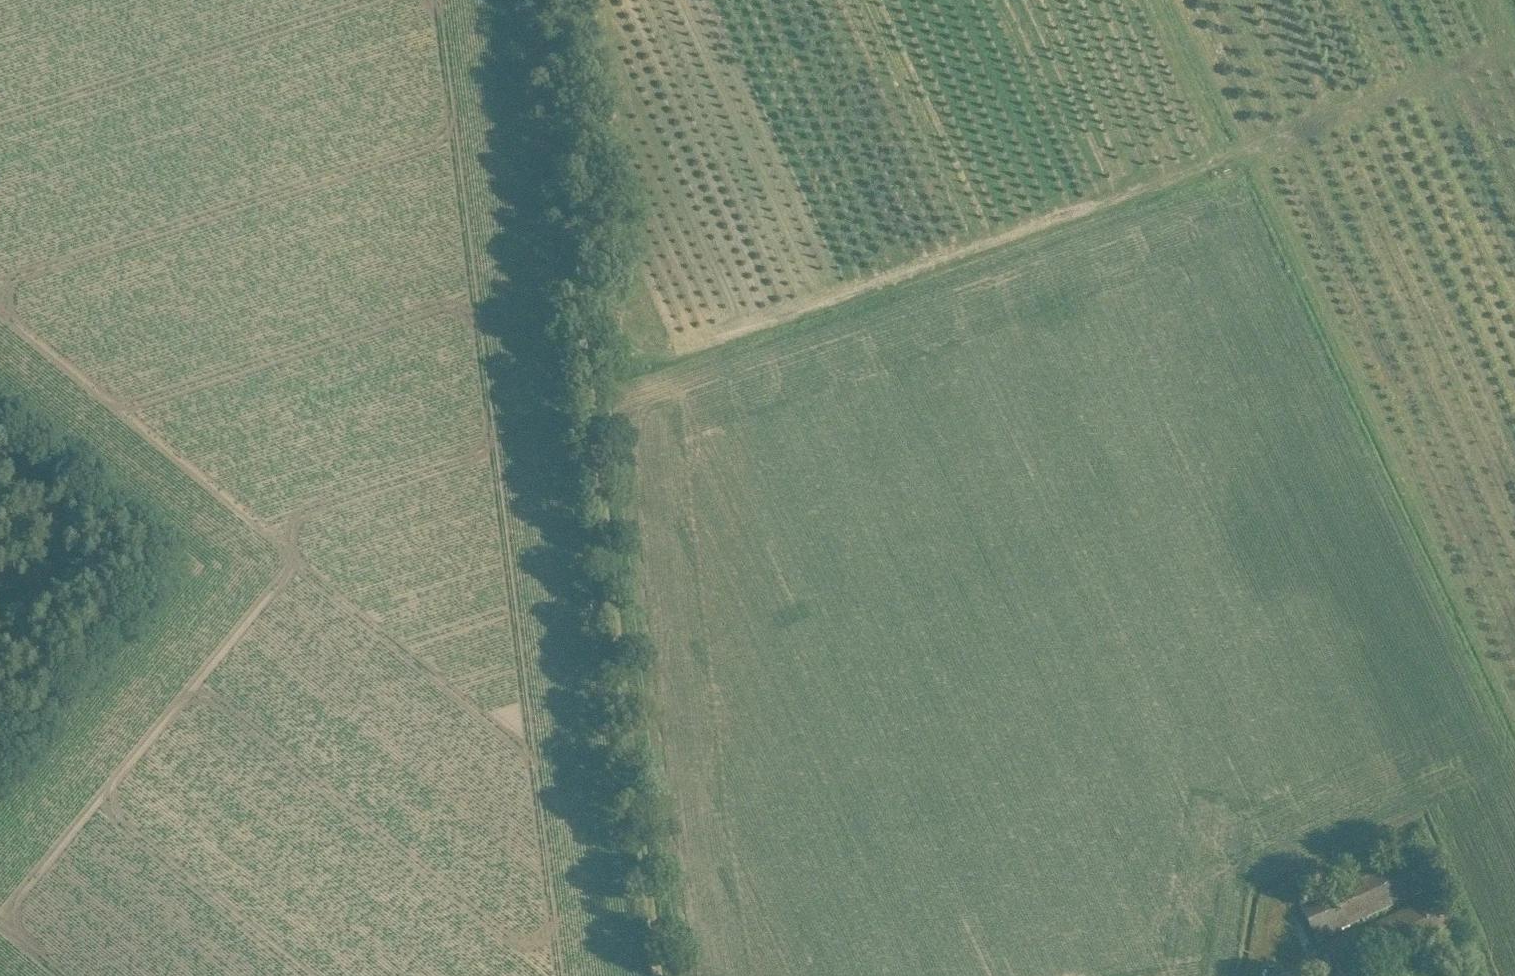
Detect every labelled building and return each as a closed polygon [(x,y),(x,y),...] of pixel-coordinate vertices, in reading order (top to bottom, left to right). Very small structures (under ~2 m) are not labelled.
[(1316,942),(1437,887),(1422,854),(1301,909),(1316,942)] [(1320,951),(1331,975),(1363,975),(1454,933),(1436,896),(1320,951)]
